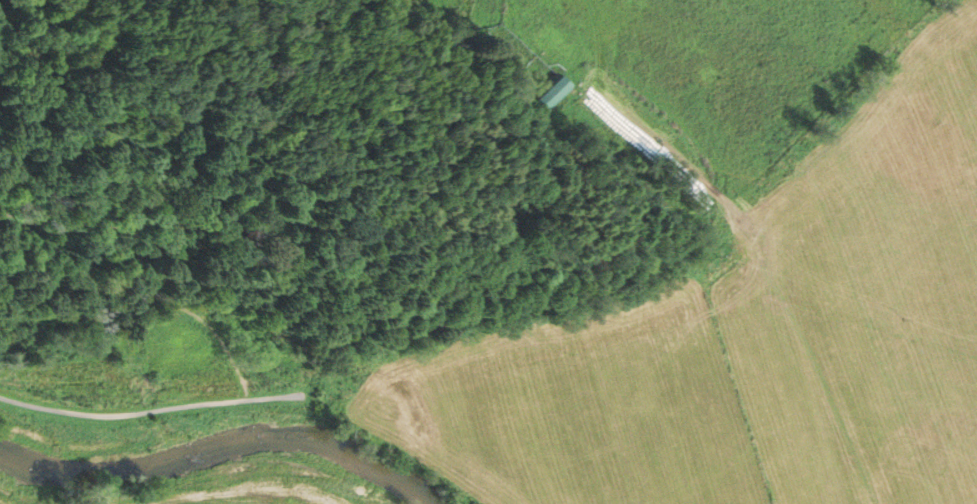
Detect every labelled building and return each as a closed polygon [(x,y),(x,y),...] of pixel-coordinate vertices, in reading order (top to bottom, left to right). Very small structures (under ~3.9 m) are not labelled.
[(556,77),(537,100),(547,108),(566,85),(556,77)]
